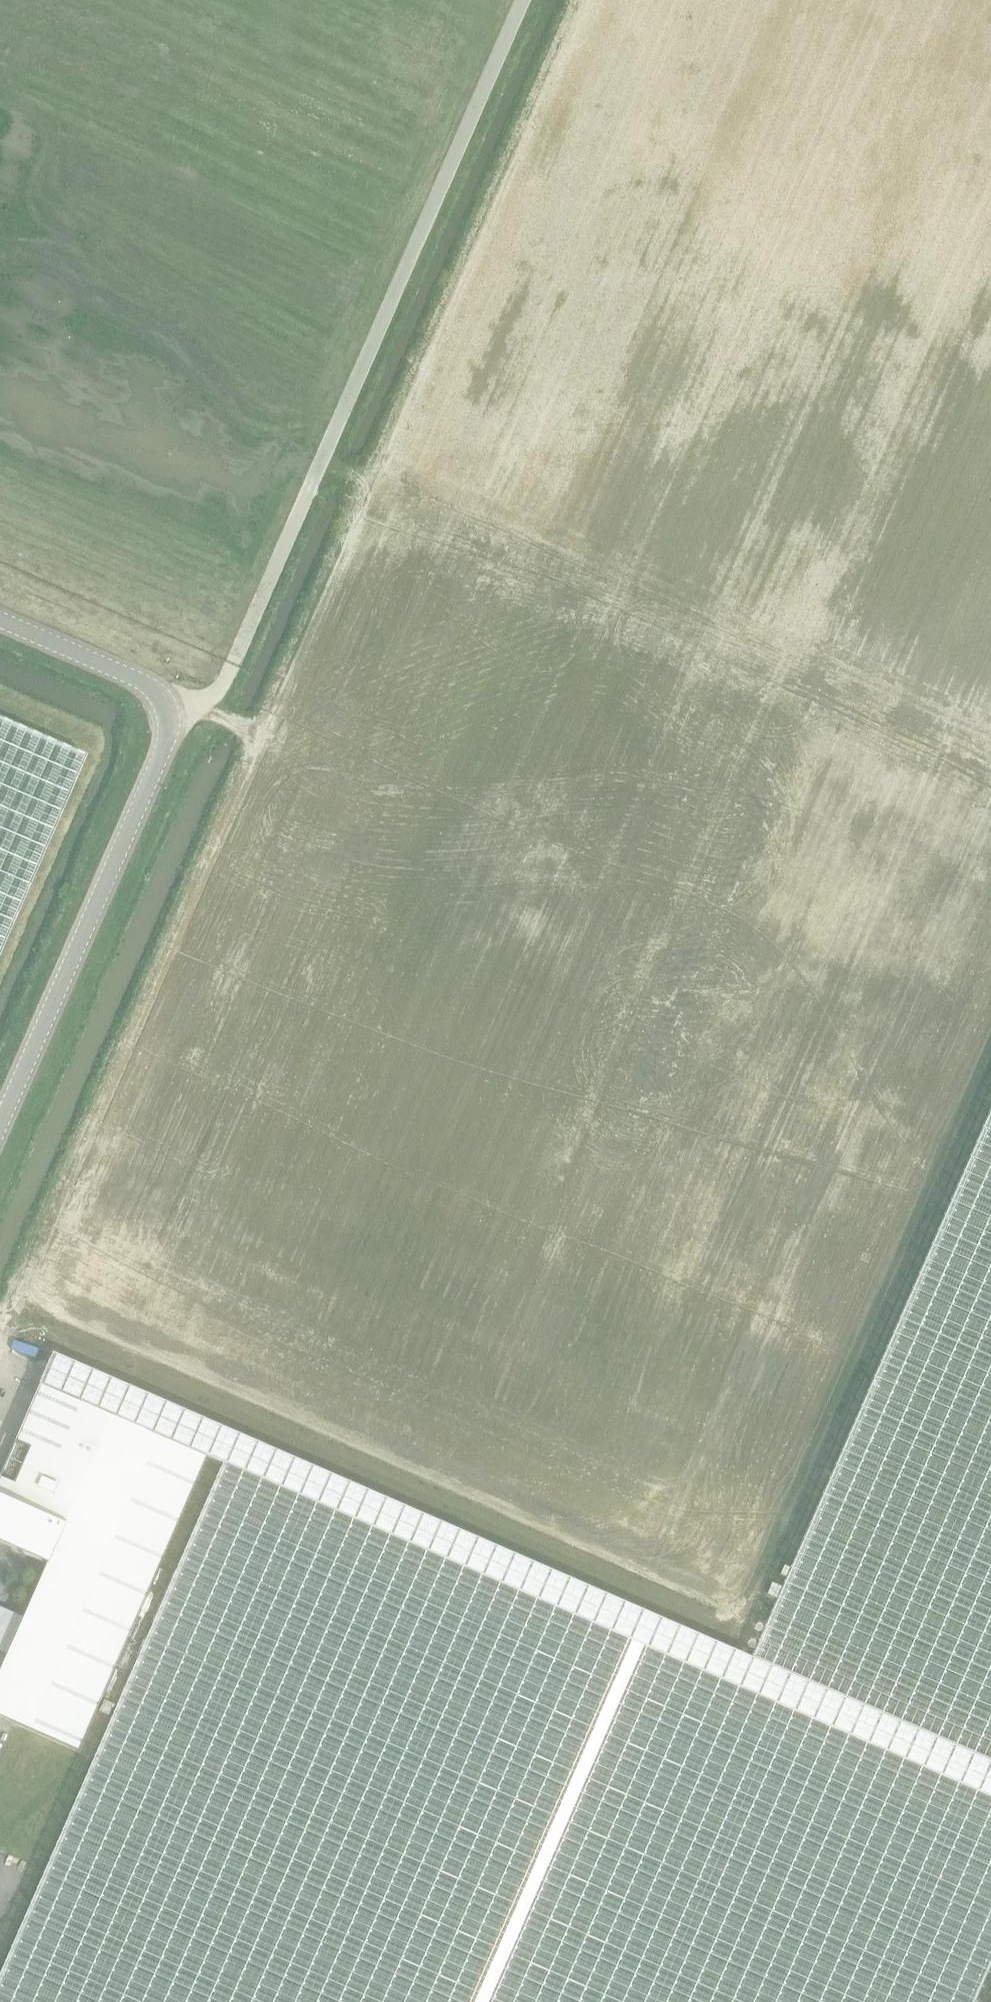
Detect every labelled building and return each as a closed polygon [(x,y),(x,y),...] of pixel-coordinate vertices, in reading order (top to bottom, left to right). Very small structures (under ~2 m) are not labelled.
[(0,721),(0,956),(86,758),(0,721)] [(0,1985),(0,2001),(977,2001),(990,1970),(990,1119),(755,1660),(57,1355),(0,1484),(0,1539),(21,1548),(20,1552),(51,1566),(27,1619),(0,1607),(0,1653),(11,1658),(0,1682),(0,1718),(80,1753),(209,1457),(227,1465),(0,1985)]
